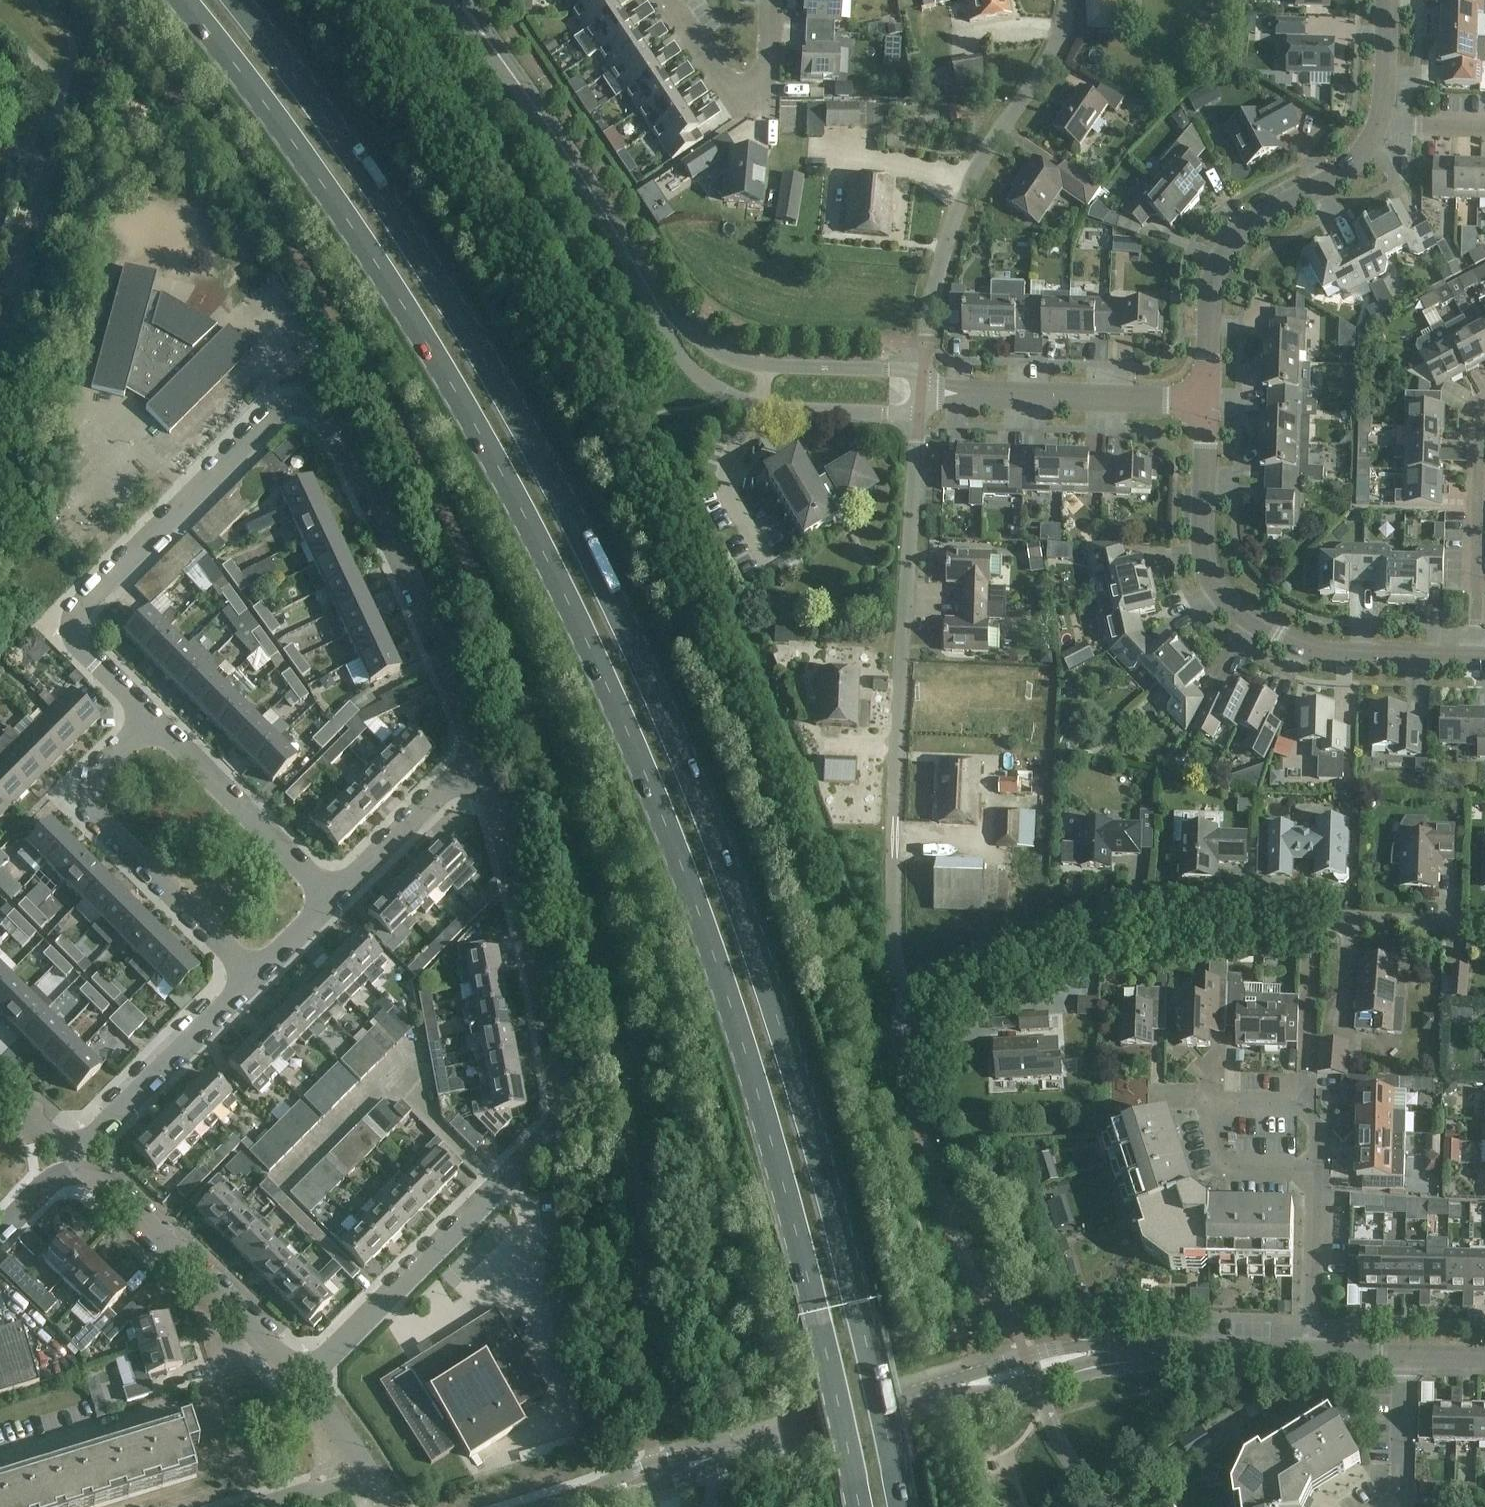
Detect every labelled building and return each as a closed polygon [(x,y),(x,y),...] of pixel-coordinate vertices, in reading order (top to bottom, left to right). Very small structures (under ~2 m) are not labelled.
[(521,11),(532,12),(532,0),(522,0),(521,11)] [(565,0),(573,11),(590,0),(565,0)] [(617,10),(626,5),(623,0),(617,0),(612,3),(610,0),(590,0),(573,11),(586,31),(617,10)] [(833,35),(833,24),(840,24),(841,0),(804,0),(803,13),(806,14),(806,34),(833,35)] [(970,22),(1011,15),(1009,0),(966,0),(970,22)] [(1117,29),(1116,0),(1088,0),(1088,29),(1117,29)] [(1477,39),(1478,14),(1483,14),(1484,1),(1483,0),(1446,0),(1446,13),(1440,13),(1439,38),(1477,39)] [(599,51),(630,30),(639,25),(634,17),(626,23),(617,10),(586,31),(599,51)] [(1276,37),(1305,38),(1306,20),(1277,19),(1276,37)] [(887,28),(889,37),(901,35),(900,26),(887,28)] [(613,71),(644,50),(652,45),(648,37),(639,43),(630,30),(599,51),(613,71)] [(833,35),(806,34),(805,54),(801,54),(800,82),(823,82),(823,79),(838,80),(839,45),(833,45),(833,35)] [(1477,39),(1439,38),(1439,64),(1444,64),(1444,85),(1482,86),(1483,64),(1476,64),(1477,39)] [(1289,40),(1288,73),(1333,75),(1334,41),(1289,40)] [(626,91),(657,70),(666,64),(661,57),(652,63),(644,50),(613,71),(626,91)] [(979,57),(950,62),(955,90),(972,88),(973,94),(985,92),(979,57)] [(639,111),(670,90),(679,84),(674,77),(666,83),(657,70),(626,91),(639,111)] [(575,96),(587,88),(579,77),(567,84),(575,96)] [(835,96),(852,97),(852,84),(835,83),(835,96)] [(1102,86),(1094,97),(1081,88),(1054,128),(1081,146),(1108,106),(1116,112),(1126,98),(1102,86)] [(600,108),(587,88),(575,96),(588,116),(600,108)] [(1338,98),(1338,89),(1319,88),(1319,98),(1338,98)] [(653,131),(684,110),(692,104),(688,97),(679,103),(670,90),(639,111),(653,131)] [(1299,127),(1285,102),(1261,115),(1260,112),(1227,129),(1247,166),(1279,149),(1274,140),(1299,127)] [(883,127),(883,106),(807,105),(807,136),(823,137),(823,127),(883,127)] [(684,110),(653,131),(672,160),(703,140),(697,130),(706,124),(701,117),(692,123),(684,110)] [(960,110),(949,112),(951,122),(962,120),(960,110)] [(782,111),(783,142),(804,141),(803,111),(782,111)] [(708,146),(682,163),(692,179),(718,161),(708,146)] [(1161,185),(1191,211),(1200,201),(1197,198),(1205,188),(1192,177),(1202,166),(1179,146),(1160,168),(1169,175),(1161,185)] [(662,167),(656,150),(624,160),(630,177),(662,167)] [(717,192),(720,195),(724,196),(724,201),(761,204),(765,156),(761,156),(761,154),(759,150),(752,150),(749,153),(749,155),(731,153),(730,173),(726,173),(726,179),(721,179),(718,181),(717,192)] [(1066,164),(1058,175),(1035,159),(1013,190),(1017,192),(1009,204),(1039,225),(1062,191),(1088,209),(1101,189),(1066,164)] [(1456,200),(1457,162),(1434,161),(1433,199),(1456,200)] [(1478,200),(1479,165),(1459,165),(1459,162),(1457,162),(1456,200),(1478,200)] [(776,221),(796,224),(804,178),(783,174),(778,204),(776,221)] [(850,177),(845,233),(889,237),(895,181),(850,177)] [(673,215),(653,184),(652,183),(636,194),(645,207),(658,226),(673,215)] [(1191,211),(1161,185),(1153,194),(1144,186),(1122,212),(1143,229),(1155,214),(1171,228),(1179,218),(1182,221),(1191,211)] [(1375,215),(1396,255),(1407,249),(1409,254),(1420,256),(1437,247),(1437,246),(1419,214),(1407,220),(1400,207),(1390,212),(1388,209),(1375,215)] [(1396,255),(1375,215),(1363,222),(1365,226),(1354,232),(1361,245),(1349,251),(1367,285),(1385,275),(1387,265),(1385,261),(1396,255)] [(1367,285),(1349,251),(1337,258),(1330,245),(1329,245),(1327,241),(1314,248),(1316,252),(1305,258),(1324,293),(1337,286),(1339,291),(1349,294),(1367,285)] [(1447,265),(1454,278),(1462,274),(1444,241),(1437,246),(1437,247),(1447,265)] [(1483,263),(1484,262),(1484,247),(1477,251),(1483,263)] [(1483,263),(1477,251),(1469,255),(1475,267),(1483,263)] [(1454,278),(1447,265),(1425,276),(1432,289),(1454,278)] [(124,266),(116,294),(91,389),(123,397),(125,391),(150,405),(145,410),(169,434),(252,352),(250,350),(257,343),(244,330),(237,338),(228,328),(221,335),(215,328),(217,327),(216,326),(215,327),(161,296),(160,294),(160,295),(151,293),(156,275),(124,266)] [(1466,277),(1472,288),(1480,284),(1474,272),(1466,277)] [(1472,288),(1466,277),(1458,281),(1465,293),(1472,288)] [(1016,333),(1029,333),(1030,299),(1025,299),(1025,284),(991,283),(991,302),(990,337),(1015,338),(1016,333)] [(1436,293),(1428,297),(1434,309),(1442,304),(1436,293)] [(1069,340),(1070,305),(1070,295),(1044,294),(1044,299),(1030,299),(1029,333),(1043,333),(1043,339),(1069,340)] [(1297,304),(1305,304),(1305,300),(1297,295),(1297,304)] [(964,337),(990,337),(991,302),(979,302),(979,297),(951,296),(950,331),(964,331),(964,337)] [(1434,309),(1428,297),(1420,301),(1427,313),(1434,309)] [(1081,305),(1070,305),(1069,340),(1095,341),(1095,335),(1108,336),(1110,301),(1081,300),(1081,305)] [(1124,333),(1157,334),(1162,334),(1163,319),(1158,319),(1158,307),(1138,307),(1138,302),(1110,301),(1108,336),(1123,336),(1124,333)] [(1479,323),(1472,310),(1462,316),(1463,317),(1469,328),(1484,358),(1484,319),(1479,323)] [(1296,312),(1295,325),(1305,325),(1305,324),(1307,324),(1308,313),(1304,312),(1296,312)] [(1394,322),(1389,314),(1382,318),(1387,327),(1394,322)] [(1450,338),(1467,369),(1468,368),(1484,359),(1484,358),(1469,328),(1463,317),(1444,328),(1450,338)] [(1469,371),(1468,368),(1467,369),(1450,338),(1444,328),(1442,323),(1430,330),(1432,334),(1423,338),(1429,349),(1419,355),(1436,386),(1446,380),(1447,383),(1469,371)] [(1265,338),(1264,363),(1299,365),(1299,353),(1304,353),(1305,325),(1271,324),(1270,338),(1265,338)] [(1366,330),(1357,331),(1358,347),(1367,346),(1366,330)] [(1313,337),(1312,351),(1328,351),(1329,337),(1313,337)] [(1269,389),(1268,403),(1303,404),(1303,390),(1310,390),(1311,365),(1299,365),(1264,363),(1263,389),(1269,389)] [(1450,397),(1468,388),(1462,376),(1444,386),(1450,397)] [(1441,430),(1444,431),(1445,406),(1441,406),(1442,394),(1405,393),(1404,404),(1406,405),(1406,428),(1441,429),(1441,430)] [(1457,425),(1472,416),(1460,398),(1446,407),(1457,425)] [(1262,417),(1261,443),(1310,444),(1311,418),(1302,418),(1303,404),(1268,403),(1268,417),(1262,417)] [(1359,427),(1371,427),(1371,418),(1359,418),(1359,427)] [(1371,427),(1359,427),(1359,435),(1371,436),(1371,427)] [(1440,451),(1441,430),(1441,429),(1406,428),(1405,450),(1440,451)] [(1266,469),(1266,482),(1300,483),(1323,484),(1323,469),(1309,468),(1310,444),(1261,443),(1261,468),(1266,469)] [(1440,451),(1405,450),(1394,449),(1394,460),(1404,460),(1404,471),(1439,472),(1439,471),(1440,451)] [(983,508),(983,496),(985,451),(959,450),(959,456),(945,456),(944,490),(970,491),(969,508),(983,508)] [(1011,452),(985,451),(983,496),(1023,498),(1023,493),(1024,458),(1010,458),(1011,452)] [(1038,459),(1024,458),(1023,493),(1051,493),(1051,489),(1063,489),(1064,454),(1038,453),(1038,459)] [(1074,494),(1102,495),(1103,461),(1090,460),(1090,455),(1064,454),(1063,489),(1074,489),(1074,494)] [(770,474),(768,477),(803,537),(833,520),(829,513),(843,505),(844,507),(874,490),(857,460),(827,477),(825,472),(810,480),(798,459),(794,460),(790,461),(786,462),(782,464),(779,466),(776,468),(773,471),(770,474)] [(1157,466),(1152,465),(1118,464),(1118,461),(1103,461),(1102,495),(1130,496),(1131,491),(1151,492),(1152,480),(1157,480),(1157,466)] [(1357,461),(1357,470),(1370,470),(1371,461),(1357,461)] [(260,463),(252,471),(269,488),(278,479),(261,462),(260,463)] [(1370,479),(1370,470),(1357,470),(1357,478),(1370,479)] [(251,472),(244,480),(260,497),(268,489),(269,488),(252,471),(251,472)] [(1439,507),(1439,496),(1442,496),(1443,471),(1439,471),(1439,472),(1404,471),(1403,495),(1397,495),(1397,506),(1439,507)] [(241,482),(235,488),(252,505),(258,499),(260,497),(244,480),(241,482)] [(281,495),(292,519),(322,505),(311,481),(281,495)] [(1299,512),(1300,483),(1266,482),(1265,497),(1268,497),(1267,536),(1282,537),(1282,532),(1294,532),(1294,511),(1299,512)] [(231,492),(226,497),(243,514),(248,509),(252,505),(235,488),(231,492)] [(226,497),(217,506),(234,523),(243,514),(226,497)] [(292,519),(303,543),(333,529),(322,505),(292,519)] [(211,512),(209,514),(225,532),(228,529),(234,523),(217,506),(211,512)] [(244,528),(249,538),(285,521),(280,511),(244,528)] [(201,522),(200,523),(217,540),(218,539),(225,532),(209,514),(201,522)] [(200,523),(191,532),(208,549),(217,540),(200,523)] [(1125,529),(1108,528),(1108,540),(1124,541),(1125,529)] [(303,543),(314,566),(344,552),(333,529),(303,543)] [(187,536),(178,545),(195,562),(204,553),(187,536)] [(1058,545),(1049,544),(1048,559),(1057,560),(1058,545)] [(176,547),(169,554),(186,571),(194,563),(195,562),(178,545),(176,547)] [(1042,559),(1040,545),(1028,547),(1030,561),(1042,559)] [(1105,571),(1110,595),(1154,585),(1151,571),(1146,572),(1143,561),(1127,565),(1123,546),(1086,545),(1092,569),(1098,573),(1105,571)] [(1349,582),(1363,582),(1364,547),(1343,546),(1337,552),(1337,558),(1322,557),(1321,594),(1324,598),(1334,598),(1334,601),(1348,602),(1349,589),(1345,585),(1349,582)] [(1388,604),(1402,604),(1404,560),(1391,560),(1391,554),(1385,547),(1364,547),(1363,582),(1377,582),(1381,586),(1377,590),(1377,596),(1380,599),(1388,600),(1388,604)] [(1417,560),(1404,560),(1402,604),(1417,604),(1417,600),(1425,601),(1429,598),(1429,591),(1425,588),(1429,584),(1443,584),(1444,549),(1423,549),(1417,554),(1417,560)] [(314,566),(325,589),(355,575),(344,552),(314,566)] [(964,602),(1005,604),(1006,588),(990,588),(991,554),(949,552),(948,584),(960,584),(964,589),(964,602)] [(195,562),(194,563),(212,585),(222,578),(204,553),(195,562)] [(165,558),(160,563),(177,580),(182,575),(186,571),(169,554),(165,558)] [(231,581),(239,574),(230,562),(222,568),(231,581)] [(155,568),(152,571),(169,588),(172,585),(177,580),(160,563),(155,568)] [(144,579),(143,580),(160,597),(161,596),(169,588),(152,571),(144,579)] [(239,574),(231,581),(240,593),(249,587),(239,574)] [(325,589),(336,613),(366,599),(355,575),(325,589)] [(134,589),(135,591),(148,603),(151,606),(157,600),(158,599),(160,597),(143,580),(134,589)] [(1105,627),(1111,651),(1143,634),(1139,615),(1155,611),(1153,600),(1157,599),(1154,585),(1110,595),(1116,619),(1109,621),(1105,627)] [(229,605),(237,599),(228,586),(220,593),(229,605)] [(237,599),(229,605),(238,618),(247,612),(237,599)] [(336,613),(347,636),(377,622),(366,599),(336,613)] [(1005,604),(964,602),(963,616),(959,620),(947,620),(946,651),(988,653),(989,621),(1004,622),(1005,604)] [(262,623),(270,616),(261,604),(252,610),(262,623)] [(145,653),(169,629),(150,610),(127,634),(145,653)] [(270,616),(262,623),(271,635),(279,629),(270,616)] [(347,636),(358,660),(388,646),(377,622),(347,636)] [(806,629),(766,628),(766,637),(796,638),(796,645),(806,646),(806,629)] [(169,629),(145,653),(164,671),(187,648),(169,629)] [(260,648),(268,642),(259,629),(250,635),(260,648)] [(1158,683),(1190,653),(1180,642),(1177,645),(1169,637),(1157,648),(1143,634),(1111,651),(1129,670),(1135,670),(1141,665),(1158,683)] [(182,689),(205,666),(204,665),(212,657),(195,641),(187,648),(164,671),(182,689)] [(268,642),(260,648),(261,649),(269,660),(277,654),(268,642)] [(1070,671),(1094,659),(1087,643),(1062,655),(1070,671)] [(292,665),(301,658),(291,646),(283,652),(292,665)] [(400,670),(388,646),(358,660),(370,684),(400,670)] [(271,663),(269,660),(261,649),(253,656),(246,661),(256,674),(271,663)] [(1048,652),(1038,656),(1041,664),(1052,665),(1052,656),(1048,652)] [(1190,653),(1158,683),(1175,701),(1169,706),(1169,713),(1186,731),(1206,700),(1192,686),(1205,675),(1197,667),(1200,663),(1190,653)] [(31,663),(25,657),(18,666),(24,671),(31,663)] [(301,658),(292,665),(301,677),(310,671),(301,658)] [(200,708),(223,685),(205,666),(182,689),(200,708)] [(154,691),(162,682),(147,670),(139,679),(154,691)] [(290,690),(299,684),(289,671),(281,677),(290,690)] [(818,672),(817,692),(810,692),(809,705),(816,705),(816,725),(857,727),(859,674),(818,672)] [(887,691),(887,679),(873,678),(873,691),(887,691)] [(1236,729),(1238,725),(1253,694),(1230,683),(1215,714),(1204,708),(1193,730),(1213,739),(1221,722),(1236,729)] [(299,684),(290,690),(291,691),(284,699),(286,702),(290,699),(295,705),(299,702),(300,702),(308,696),(299,684)] [(223,685),(200,708),(218,726),(242,703),(223,685)] [(53,707),(81,736),(100,717),(72,689),(56,704),(53,707)] [(1254,690),(1253,694),(1238,725),(1252,732),(1242,753),(1261,763),(1274,737),(1262,732),(1277,701),(1254,690)] [(44,705),(50,698),(44,692),(38,698),(44,705)] [(285,715),(281,706),(277,709),(270,696),(257,703),(268,724),(285,715)] [(56,704),(50,698),(44,705),(50,711),(35,725),(64,754),(81,736),(53,707),(56,704)] [(218,726),(236,745),(260,722),(242,703),(218,726)] [(383,703),(357,715),(363,726),(388,714),(383,703)] [(331,722),(341,732),(357,715),(359,714),(349,704),(331,722)] [(1301,705),(1300,742),(1314,742),(1314,753),(1345,754),(1346,728),(1334,727),(1334,706),(1301,705)] [(1409,728),(1406,725),(1406,708),(1373,707),(1372,747),(1386,748),(1386,751),(1389,754),(1419,755),(1420,728),(1409,728)] [(1484,733),(1484,712),(1484,711),(1470,710),(1470,712),(1442,711),(1441,744),(1479,745),(1479,757),(1484,757),(1484,733)] [(18,743),(46,771),(64,754),(35,725),(27,717),(12,731),(14,734),(21,740),(18,743)] [(254,763),(278,740),(260,722),(236,745),(254,763)] [(322,750),(341,732),(331,722),(313,740),(322,750)] [(311,724),(297,739),(305,747),(319,731),(311,724)] [(2,734),(8,740),(14,734),(12,731),(8,728),(2,734)] [(397,743),(391,737),(383,746),(389,752),(389,751),(412,774),(430,756),(429,754),(435,748),(415,728),(409,734),(408,733),(397,743)] [(341,741),(348,748),(357,740),(349,733),(341,741)] [(1220,733),(1210,749),(1218,754),(1228,737),(1220,733)] [(28,789),(46,771),(18,743),(21,740),(14,734),(8,740),(15,746),(0,761),(28,789)] [(1294,744),(1279,739),(1274,754),(1290,759),(1294,744)] [(278,740),(254,763),(273,782),(297,759),(278,740)] [(348,748),(341,741),(322,760),(329,767),(348,748)] [(364,764),(370,770),(371,770),(394,792),(412,774),(389,751),(389,752),(383,746),(364,764)] [(870,784),(870,760),(858,759),(824,757),(823,783),(856,785),(856,784),(870,784)] [(329,767),(322,760),(303,778),(311,785),(329,767)] [(10,807),(28,789),(0,761),(0,796),(10,807)] [(942,764),(940,823),(978,825),(980,766),(942,764)] [(298,815),(336,779),(327,770),(290,807),(298,815)] [(346,783),(352,789),(375,811),(394,792),(371,770),(370,770),(360,780),(354,774),(346,783)] [(1285,774),(1270,773),(1270,787),(1284,788),(1285,774)] [(1000,779),(999,794),(1018,794),(1032,794),(1034,794),(1035,775),(1017,774),(1017,780),(1000,779)] [(311,785),(303,778),(286,795),(293,803),(311,785)] [(328,801),(334,807),(334,806),(357,829),(375,811),(352,789),(342,799),(336,793),(328,801)] [(10,807),(0,796),(0,817),(10,807)] [(1253,801),(1239,801),(1238,813),(1252,814),(1253,801)] [(1463,801),(1452,801),(1452,812),(1463,812),(1463,801)] [(338,848),(357,829),(334,806),(334,807),(323,817),(318,811),(310,819),(338,848)] [(1152,851),(1153,812),(1147,812),(1147,808),(1141,807),(1140,826),(1113,825),(1113,823),(1084,822),(1084,845),(1065,844),(1065,865),(1083,866),(1083,867),(1112,868),(1112,852),(1123,852),(1123,854),(1142,855),(1142,851),(1152,851)] [(1033,848),(1034,813),(1034,811),(1032,811),(1021,811),(1021,810),(998,809),(997,847),(1033,848)] [(1217,863),(1245,864),(1246,834),(1220,833),(1220,825),(1223,825),(1224,815),(1175,813),(1173,843),(1187,843),(1186,857),(1181,857),(1180,877),(1216,878),(1217,863)] [(1349,873),(1345,869),(1346,855),(1339,855),(1339,842),(1348,843),(1348,822),(1318,821),(1317,832),(1293,831),(1293,827),(1270,827),(1269,876),(1292,877),(1292,859),(1300,859),(1300,856),(1309,857),(1309,859),(1317,860),(1316,875),(1336,875),(1336,878),(1339,882),(1345,882),(1349,879),(1349,873)] [(46,865),(69,842),(50,823),(27,846),(46,865)] [(1404,841),(1403,849),(1400,849),(1397,852),(1397,862),(1400,865),(1403,865),(1402,884),(1420,885),(1419,889),(1437,889),(1437,869),(1441,866),(1441,860),(1454,860),(1455,828),(1425,827),(1425,837),(1408,836),(1404,841)] [(442,840),(424,859),(447,881),(456,872),(462,877),(470,869),(442,840)] [(69,842),(46,865),(64,883),(87,860),(69,842)] [(0,852),(0,869),(9,861),(0,852)] [(405,877),(428,900),(437,890),(443,896),(451,888),(446,882),(447,881),(424,859),(405,877)] [(87,860),(64,883),(82,902),(106,878),(87,860)] [(936,861),(934,912),(983,913),(983,912),(997,913),(999,873),(985,872),(985,863),(936,861)] [(387,895),(410,918),(419,909),(424,915),(433,907),(427,901),(428,900),(405,877),(387,895)] [(106,878),(82,902),(101,920),(124,896),(106,878)] [(408,920),(410,918),(387,895),(368,915),(375,922),(367,929),(386,948),(393,941),(390,938),(400,928),(406,934),(414,926),(408,920)] [(124,896),(101,920),(119,938),(142,915),(124,896)] [(479,914),(488,906),(480,897),(471,906),(479,914)] [(36,911),(25,900),(18,907),(29,919),(36,911)] [(36,911),(29,919),(40,930),(59,911),(48,900),(36,911)] [(471,922),(479,914),(471,906),(463,914),(471,922)] [(6,919),(17,930),(25,923),(14,912),(6,919)] [(87,915),(80,923),(98,941),(106,933),(87,915)] [(142,915),(119,938),(137,956),(161,933),(142,915)] [(17,930),(29,941),(36,934),(25,923),(17,930)] [(453,941),(461,932),(453,924),(445,933),(453,941)] [(161,933),(137,956),(155,975),(179,951),(161,933)] [(339,954),(362,976),(372,966),(378,972),(386,964),(358,936),(339,954)] [(66,955),(73,948),(62,937),(55,944),(66,955)] [(1300,942),(1300,939),(1288,939),(1288,954),(1300,955),(1300,942)] [(470,985),(502,980),(497,953),(496,953),(494,941),(457,948),(459,959),(465,958),(467,971),(459,972),(461,984),(469,982),(470,985)] [(443,950),(435,942),(434,943),(426,951),(435,959),(442,951),(443,950)] [(1264,943),(1264,958),(1264,960),(1282,960),(1282,954),(1282,942),(1264,943)] [(1240,945),(1228,946),(1228,957),(1240,957),(1240,945)] [(1211,966),(1228,966),(1228,957),(1228,946),(1211,948),(1211,966)] [(54,967),(62,959),(50,948),(43,956),(54,967)] [(73,948),(66,955),(77,966),(84,959),(73,948)] [(13,975),(26,960),(13,950),(1,965),(13,975)] [(179,951),(155,975),(174,994),(198,970),(179,951)] [(321,972),(350,1001),(368,982),(362,976),(339,954),(321,972)] [(1356,1030),(1401,1034),(1402,1015),(1398,1015),(1399,1002),(1388,1001),(1392,960),(1368,958),(1367,964),(1361,964),(1360,985),(1366,985),(1364,999),(1358,999),(1356,1030)] [(62,959),(54,967),(65,978),(73,971),(62,959)] [(29,994),(51,971),(41,961),(18,984),(29,994)] [(424,969),(416,961),(408,969),(416,978),(424,969)] [(1227,1020),(1228,985),(1227,985),(1228,981),(1228,975),(1228,966),(1211,966),(1210,980),(1200,980),(1199,1000),(1192,1000),(1191,1000),(1179,1000),(1178,1028),(1182,1034),(1181,1046),(1210,1046),(1210,1034),(1210,1026),(1226,1027),(1227,1020)] [(1470,968),(1452,967),(1449,999),(1467,1001),(1470,968)] [(8,976),(0,968),(0,984),(8,976)] [(303,991),(331,1019),(350,1001),(321,972),(303,991)] [(102,992),(110,984),(98,973),(91,980),(102,992)] [(1238,1047),(1262,1048),(1263,997),(1247,997),(1247,994),(1244,986),(1242,986),(1243,976),(1228,975),(1228,981),(1227,985),(1228,985),(1227,1020),(1239,1021),(1238,1029),(1238,1047)] [(26,994),(8,976),(0,984),(0,1015),(3,1018),(26,994)] [(60,980),(42,995),(50,1005),(68,990),(60,980)] [(502,980),(470,985),(472,997),(464,998),(466,1010),(474,1008),(474,1011),(506,1006),(502,980)] [(110,984),(102,992),(113,1003),(121,996),(110,984)] [(91,1003),(98,996),(87,985),(79,992),(91,1003)] [(1152,1045),(1153,1022),(1167,1023),(1167,990),(1137,989),(1137,1005),(1123,1004),(1122,1044),(1152,1045)] [(150,1017),(168,1002),(158,990),(140,1006),(150,1017)] [(331,1019),(303,991),(284,1009),(307,1031),(317,1022),(323,1028),(331,1019)] [(423,1020),(435,1018),(430,992),(419,994),(423,1020)] [(21,1036),(45,1013),(26,994),(3,1018),(21,1036)] [(98,996),(91,1003),(102,1014),(109,1007),(98,996)] [(1263,1008),(1262,1048),(1286,1048),(1287,1022),(1299,1022),(1299,998),(1279,998),(1263,997),(1263,1008)] [(1082,1014),(1097,1015),(1097,999),(1082,998),(1082,1014)] [(119,1013),(137,1031),(146,1021),(129,1004),(119,1013)] [(511,1031),(511,1030),(509,1021),(515,1020),(512,1005),(506,1006),(474,1011),(477,1023),(468,1025),(470,1036),(479,1035),(479,1036),(511,1031)] [(385,1017),(405,1036),(414,1028),(394,1008),(385,1017)] [(313,1037),(307,1031),(284,1009),(266,1027),(288,1050),(298,1040),(305,1046),(313,1037)] [(40,1054),(63,1031),(45,1013),(21,1036),(40,1054)] [(137,1031),(119,1013),(110,1023),(128,1040),(137,1031)] [(1020,1015),(1021,1031),(1049,1030),(1048,1014),(1020,1015)] [(1439,1031),(1440,1015),(1423,1015),(1423,1031),(1439,1031)] [(405,1036),(385,1017),(377,1025),(397,1045),(405,1036)] [(428,1045),(439,1043),(435,1018),(423,1020),(428,1045)] [(247,1046),(276,1074),(295,1056),(288,1050),(266,1027),(247,1046)] [(366,1036),(386,1056),(394,1047),(374,1027),(366,1036)] [(58,1073),(81,1049),(63,1031),(40,1054),(58,1073)] [(511,1031),(479,1036),(481,1049),(473,1051),(475,1063),(516,1056),(511,1031)] [(350,1037),(377,1065),(386,1056),(366,1036),(357,1044),(350,1037)] [(377,1065),(350,1037),(342,1045),(349,1052),(349,1053),(369,1073),(377,1065)] [(1021,1044),(1021,1041),(995,1043),(996,1062),(993,1062),(993,1076),(997,1076),(998,1079),(1061,1075),(1060,1055),(1059,1055),(1058,1039),(1036,1041),(1036,1043),(1021,1044)] [(1347,1076),(1350,1044),(1320,1042),(1317,1073),(1347,1076)] [(433,1071),(444,1069),(439,1043),(428,1045),(433,1071)] [(257,1094),(268,1083),(276,1074),(247,1046),(228,1065),(257,1094)] [(81,1049),(58,1073),(77,1092),(100,1068),(81,1049)] [(369,1073),(349,1053),(340,1061),(360,1081),(369,1073)] [(480,1088),(520,1082),(516,1056),(475,1063),(480,1088)] [(1378,1060),(1377,1075),(1389,1075),(1390,1061),(1378,1060)] [(329,1073),(349,1092),(357,1084),(337,1064),(329,1073)] [(444,1069),(433,1071),(438,1097),(449,1095),(444,1069)] [(189,1093),(212,1116),(222,1105),(228,1111),(236,1103),(230,1097),(208,1074),(205,1077),(201,1073),(186,1088),(190,1092),(189,1093)] [(320,1081),(340,1101),(349,1092),(329,1073),(320,1081)] [(1359,1089),(1358,1112),(1394,1113),(1394,1091),(1399,1091),(1399,1078),(1365,1078),(1365,1090),(1359,1089)] [(312,1089),(332,1109),(340,1101),(320,1081),(312,1089)] [(520,1082),(480,1088),(479,1089),(482,1103),(471,1105),(473,1117),(485,1115),(525,1107),(520,1082)] [(1456,1089),(1456,1084),(1445,1083),(1444,1094),(1451,1094),(1456,1089)] [(332,1109),(312,1089),(303,1098),(323,1118),(332,1109)] [(171,1111),(194,1134),(203,1124),(209,1130),(217,1122),(212,1116),(189,1093),(171,1111)] [(291,1110),(311,1130),(320,1121),(300,1101),(291,1110)] [(383,1101),(375,1109),(394,1129),(403,1120),(393,1110),(383,1101)] [(393,1110),(403,1120),(411,1113),(401,1102),(393,1110)] [(386,1137),(394,1129),(375,1109),(366,1118),(386,1137)] [(283,1118),(303,1138),(311,1130),(291,1110),(283,1118)] [(153,1129),(175,1152),(186,1142),(192,1148),(199,1140),(193,1134),(194,1134),(171,1111),(153,1129)] [(1358,1134),(1405,1135),(1405,1113),(1394,1113),(1358,1112),(1358,1134)] [(1220,1271),(1237,1271),(1237,1265),(1248,1265),(1248,1271),(1265,1272),(1265,1266),(1276,1266),(1275,1272),(1292,1273),(1294,1209),(1211,1206),(1194,1194),(1168,1115),(1108,1134),(1113,1150),(1118,1148),(1122,1159),(1116,1161),(1121,1177),(1127,1175),(1130,1185),(1124,1187),(1130,1203),(1135,1201),(1139,1212),(1145,1211),(1151,1231),(1140,1234),(1145,1250),(1171,1269),(1187,1270),(1188,1258),(1209,1258),(1208,1264),(1220,1265),(1220,1271)] [(488,1150),(482,1144),(484,1143),(458,1116),(449,1126),(481,1158),(488,1150)] [(274,1127),(294,1147),(303,1138),(283,1118),(274,1127)] [(354,1130),(374,1149),(382,1142),(362,1122),(354,1130)] [(1339,1128),(1348,1138),(1353,1134),(1343,1123),(1339,1128)] [(266,1135),(286,1155),(294,1147),(274,1127),(266,1135)] [(1348,1138),(1339,1128),(1333,1133),(1343,1143),(1348,1138)] [(175,1152),(153,1129),(133,1148),(156,1171),(167,1160),(173,1166),(181,1158),(175,1152)] [(374,1149),(354,1130),(346,1138),(365,1158),(374,1149)] [(1357,1155),(1404,1156),(1405,1135),(1358,1134),(1357,1155)] [(258,1144),(278,1163),(286,1155),(266,1135),(258,1144)] [(231,1153),(239,1145),(231,1137),(223,1145),(231,1153)] [(365,1158),(346,1138),(337,1147),(357,1167),(365,1158)] [(416,1170),(415,1171),(439,1194),(457,1176),(454,1173),(462,1164),(440,1142),(432,1149),(435,1151),(424,1162),(419,1156),(410,1164),(416,1170)] [(1458,1166),(1459,1143),(1443,1142),(1442,1166),(1458,1166)] [(278,1163),(258,1144),(249,1152),(269,1172),(278,1163)] [(357,1167),(337,1147),(328,1156),(348,1176),(357,1167)] [(1051,1154),(1033,1159),(1041,1185),(1058,1180),(1051,1154)] [(213,1171),(221,1163),(213,1155),(205,1163),(213,1171)] [(1404,1156),(1357,1155),(1357,1177),(1363,1177),(1362,1189),(1403,1190),(1404,1156)] [(316,1168),(336,1188),(343,1180),(324,1160),(316,1168)] [(336,1188),(316,1168),(307,1176),(327,1196),(336,1188)] [(185,1200),(203,1181),(194,1171),(175,1190),(185,1200)] [(397,1189),(397,1190),(420,1212),(439,1194),(415,1171),(406,1181),(400,1175),(392,1183),(397,1189)] [(197,1213),(216,1231),(239,1208),(229,1198),(235,1192),(218,1176),(190,1204),(198,1212),(197,1213)] [(327,1196),(307,1176),(299,1185),(319,1205),(327,1196)] [(259,1188),(277,1206),(285,1198),(267,1180),(259,1188)] [(319,1205),(299,1185),(290,1194),(310,1214),(319,1205)] [(419,1214),(420,1212),(397,1190),(387,1199),(381,1194),(373,1202),(379,1208),(378,1209),(401,1231),(409,1223),(413,1227),(423,1218),(419,1214)] [(1367,1206),(1367,1194),(1351,1192),(1351,1205),(1367,1206)] [(1069,1223),(1060,1197),(1047,1202),(1056,1228),(1069,1223)] [(304,1217),(285,1198),(277,1206),(296,1225),(304,1217)] [(1420,1201),(1406,1201),(1406,1221),(1420,1221),(1420,1201)] [(1429,1211),(1439,1211),(1440,1202),(1429,1202),(1429,1211)] [(239,1209),(239,1208),(216,1231),(234,1250),(257,1227),(258,1227),(264,1222),(245,1203),(239,1209)] [(1450,1208),(1450,1219),(1462,1219),(1461,1207),(1450,1208)] [(401,1231),(378,1209),(368,1218),(362,1212),(354,1221),(360,1227),(383,1249),(401,1231)] [(1354,1235),(1383,1235),(1383,1223),(1391,1223),(1391,1210),(1354,1209),(1354,1235)] [(322,1235),(304,1217),(296,1225),(314,1243),(322,1235)] [(257,1227),(234,1250),(253,1268),(275,1245),(266,1236),(272,1230),(264,1222),(258,1227),(257,1227)] [(383,1249),(360,1227),(349,1237),(344,1231),(335,1240),(364,1268),(383,1249)] [(62,1280),(87,1254),(68,1236),(66,1237),(62,1233),(52,1244),(56,1248),(43,1262),(62,1280)] [(340,1253),(322,1235),(314,1243),(332,1261),(340,1253)] [(1447,1293),(1448,1255),(1435,1255),(1435,1240),(1427,1240),(1426,1245),(1426,1254),(1425,1292),(1431,1292),(1447,1293)] [(275,1245),(253,1268),(271,1286),(300,1258),(283,1241),(277,1246),(275,1245)] [(1377,1291),(1377,1298),(1387,1298),(1387,1291),(1382,1291),(1383,1244),(1350,1243),(1349,1258),(1348,1287),(1360,1287),(1360,1290),(1377,1291)] [(1404,1291),(1405,1254),(1405,1244),(1383,1244),(1382,1291),(1387,1291),(1404,1291)] [(1425,1292),(1426,1254),(1426,1245),(1405,1244),(1405,1254),(1404,1291),(1420,1292),(1420,1299),(1430,1299),(1431,1292),(1425,1292)] [(360,1272),(340,1253),(332,1261),(352,1281),(360,1272)] [(62,1280),(82,1300),(108,1274),(87,1254),(62,1280)] [(1448,1255),(1447,1293),(1463,1293),(1463,1300),(1474,1301),(1474,1293),(1468,1293),(1469,1255),(1448,1255)] [(1469,1255),(1468,1293),(1474,1293),(1484,1293),(1484,1256),(1469,1255)] [(300,1258),(271,1286),(290,1305),(312,1282),(304,1274),(310,1268),(300,1258)] [(126,1291),(108,1274),(82,1300),(101,1317),(126,1291)] [(309,1323),(313,1327),(321,1320),(316,1316),(331,1301),(320,1290),(326,1285),(318,1276),(312,1282),(290,1305),(308,1324),(309,1323)] [(18,1287),(37,1306),(48,1295),(29,1277),(18,1287)] [(48,1295),(37,1306),(46,1314),(56,1303),(48,1295)] [(1225,1301),(1220,1296),(1213,1295),(1212,1307),(1220,1307),(1225,1305),(1225,1301)] [(1387,1306),(1387,1298),(1377,1298),(1376,1306),(1387,1306)] [(1430,1307),(1430,1299),(1420,1299),(1420,1307),(1430,1307)] [(1364,1321),(1364,1300),(1352,1300),(1351,1321),(1364,1321)] [(1473,1308),(1474,1301),(1463,1300),(1463,1308),(1473,1308)] [(1291,1314),(1292,1304),(1279,1303),(1278,1313),(1291,1314)] [(379,1383),(431,1464),(461,1445),(469,1458),(525,1422),(517,1409),(547,1390),(496,1309),(379,1383)] [(101,1334),(121,1314),(106,1329),(96,1319),(71,1344),(81,1354),(101,1334)] [(121,1314),(101,1334),(110,1343),(130,1323),(121,1314)] [(128,1357),(174,1342),(167,1317),(132,1328),(137,1341),(125,1345),(128,1357)] [(39,1384),(21,1326),(0,1332),(0,1396),(39,1384)] [(150,1382),(149,1382),(148,1377),(182,1367),(174,1342),(128,1357),(125,1357),(134,1387),(123,1390),(127,1402),(154,1394),(150,1382)] [(107,1409),(97,1379),(84,1383),(95,1413),(107,1409)] [(1452,1389),(1452,1405),(1457,1405),(1456,1442),(1478,1443),(1479,1405),(1462,1405),(1463,1390),(1452,1389)] [(1434,1442),(1456,1442),(1457,1405),(1452,1405),(1435,1404),(1435,1405),(1419,1405),(1419,1440),(1434,1441),(1434,1442)] [(1344,1406),(1333,1412),(1344,1429),(1354,1422),(1344,1406)] [(1314,1492),(1361,1463),(1327,1409),(1312,1418),(1315,1423),(1306,1429),(1303,1423),(1288,1433),(1292,1438),(1282,1444),(1285,1449),(1267,1461),(1260,1450),(1247,1459),(1233,1488),(1235,1504),(1247,1503),(1248,1506),(1307,1506),(1314,1492)] [(196,1473),(188,1448),(199,1445),(191,1419),(179,1422),(182,1432),(0,1487),(0,1506),(86,1506),(196,1473)] [(1476,1490),(1454,1489),(1454,1501),(1476,1502),(1476,1490)]
